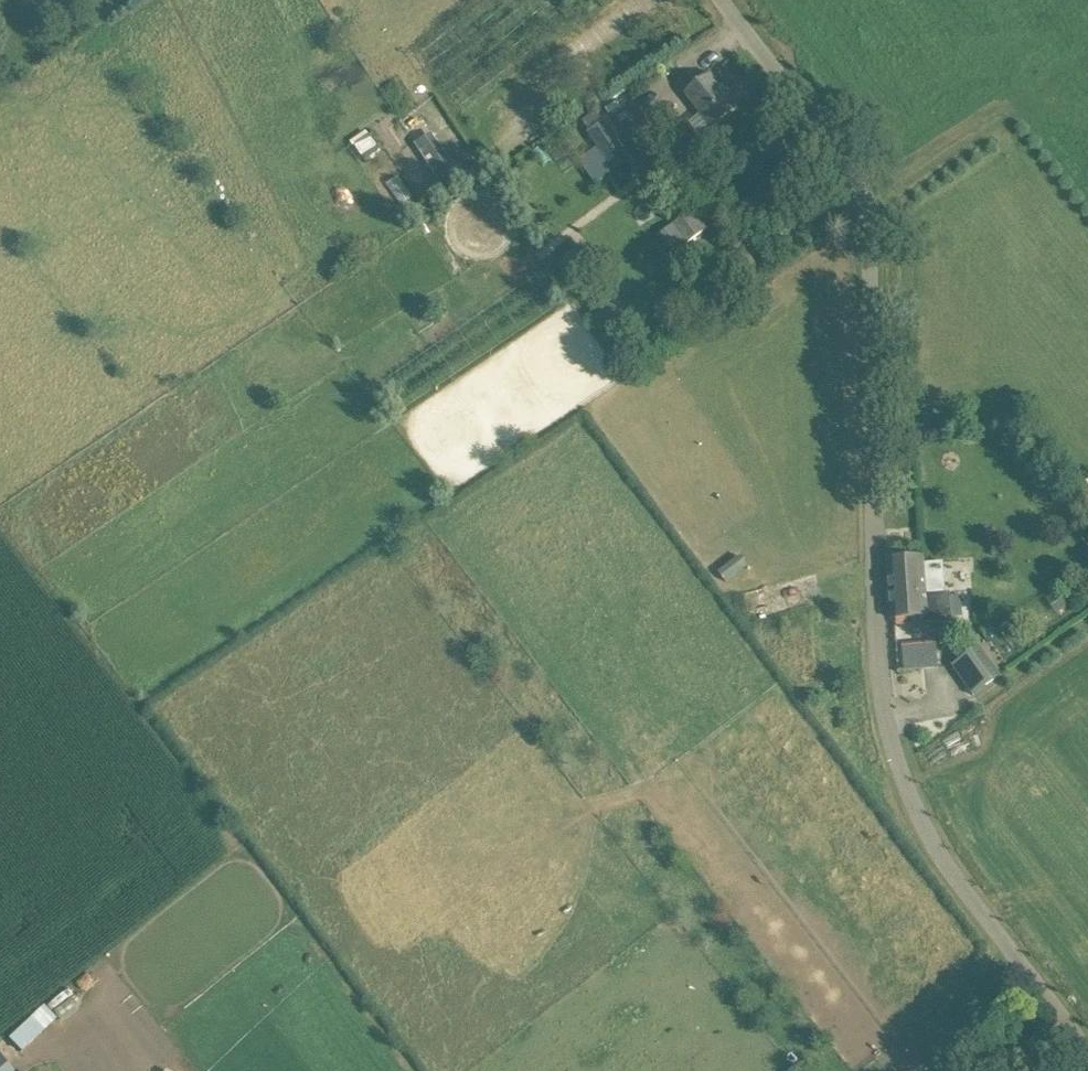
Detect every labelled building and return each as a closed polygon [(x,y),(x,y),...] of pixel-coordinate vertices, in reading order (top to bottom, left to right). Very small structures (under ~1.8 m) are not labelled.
[(711,73),(685,92),(713,129),(739,109),(711,73)] [(614,171),(626,163),(608,137),(611,135),(594,109),(581,117),(590,131),(587,132),(614,171)] [(436,130),(417,139),(435,177),(454,169),(436,130)] [(673,254),(705,229),(691,212),(659,237),(673,254)] [(431,232),(424,222),(419,225),(426,235),(431,232)] [(687,325),(683,318),(675,324),(679,330),(687,325)] [(894,618),(928,616),(928,624),(951,622),(951,615),(962,614),(960,592),(926,594),(923,557),(889,559),(894,618)] [(1068,606),(1057,590),(1045,597),(1056,614),(1068,606)] [(937,643),(925,644),(901,645),(903,672),(927,670),(939,669),(937,643)] [(975,694),(1000,675),(979,646),(954,665),(975,694)] [(31,1016),(9,1037),(21,1050),(44,1030),(31,1016)]
